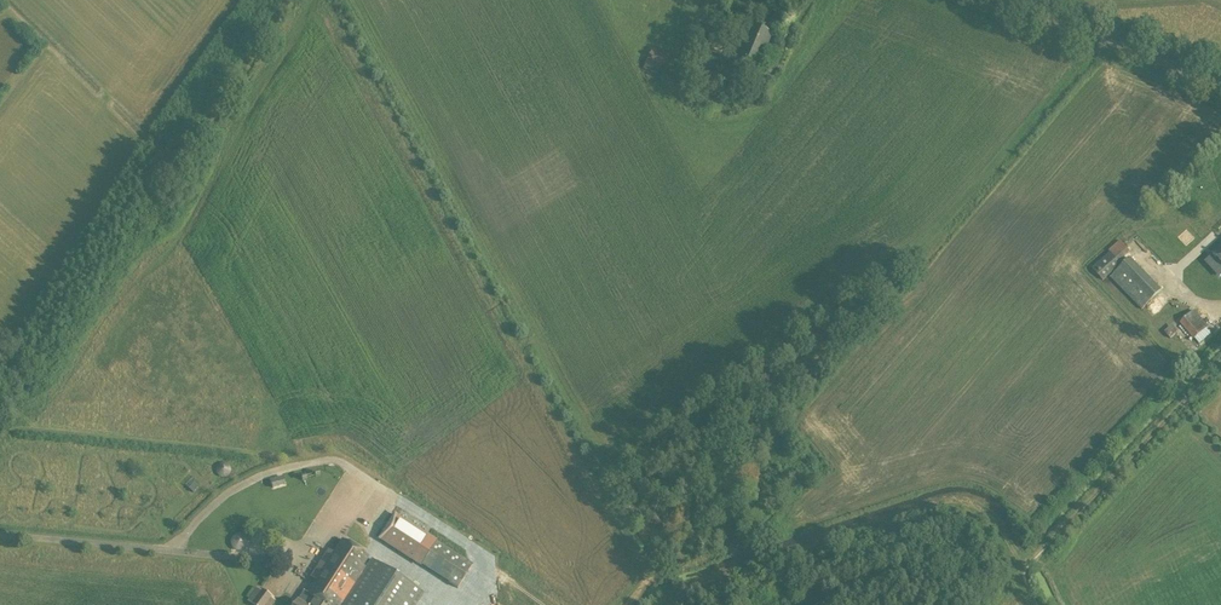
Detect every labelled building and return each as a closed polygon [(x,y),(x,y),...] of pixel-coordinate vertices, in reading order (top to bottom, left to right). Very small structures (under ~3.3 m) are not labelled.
[(765,50),(772,35),(752,26),(745,43),(743,42),(735,61),(759,71),(768,51),(765,50)] [(661,77),(671,56),(653,48),(643,69),(661,77)] [(692,89),(701,70),(687,63),(678,83),(692,89)] [(704,81),(708,72),(703,70),(699,78),(704,81)] [(1103,281),(1121,264),(1119,262),(1130,252),(1120,240),(1109,250),(1110,252),(1092,268),(1103,281)] [(1142,310),(1162,290),(1130,257),(1110,277),(1142,310)] [(1193,339),(1208,327),(1194,310),(1179,322),(1193,339)] [(189,488),(193,493),(199,487),(195,482),(189,488)] [(378,539),(421,567),(437,541),(395,513),(378,539)] [(247,540),(247,539),(247,537),(245,534),(242,532),(239,531),(236,532),(234,533),(232,535),(231,539),(231,542),(233,544),(235,547),(238,547),(241,547),(244,546),(246,543),(247,540)] [(364,566),(370,557),(344,540),(306,598),(301,595),(295,604),(416,604),(424,593),(372,558),(366,568),(364,566)] [(463,559),(448,583),(458,589),(473,566),(463,559)] [(274,598),(261,589),(251,603),(253,604),(269,604),(274,598)]
